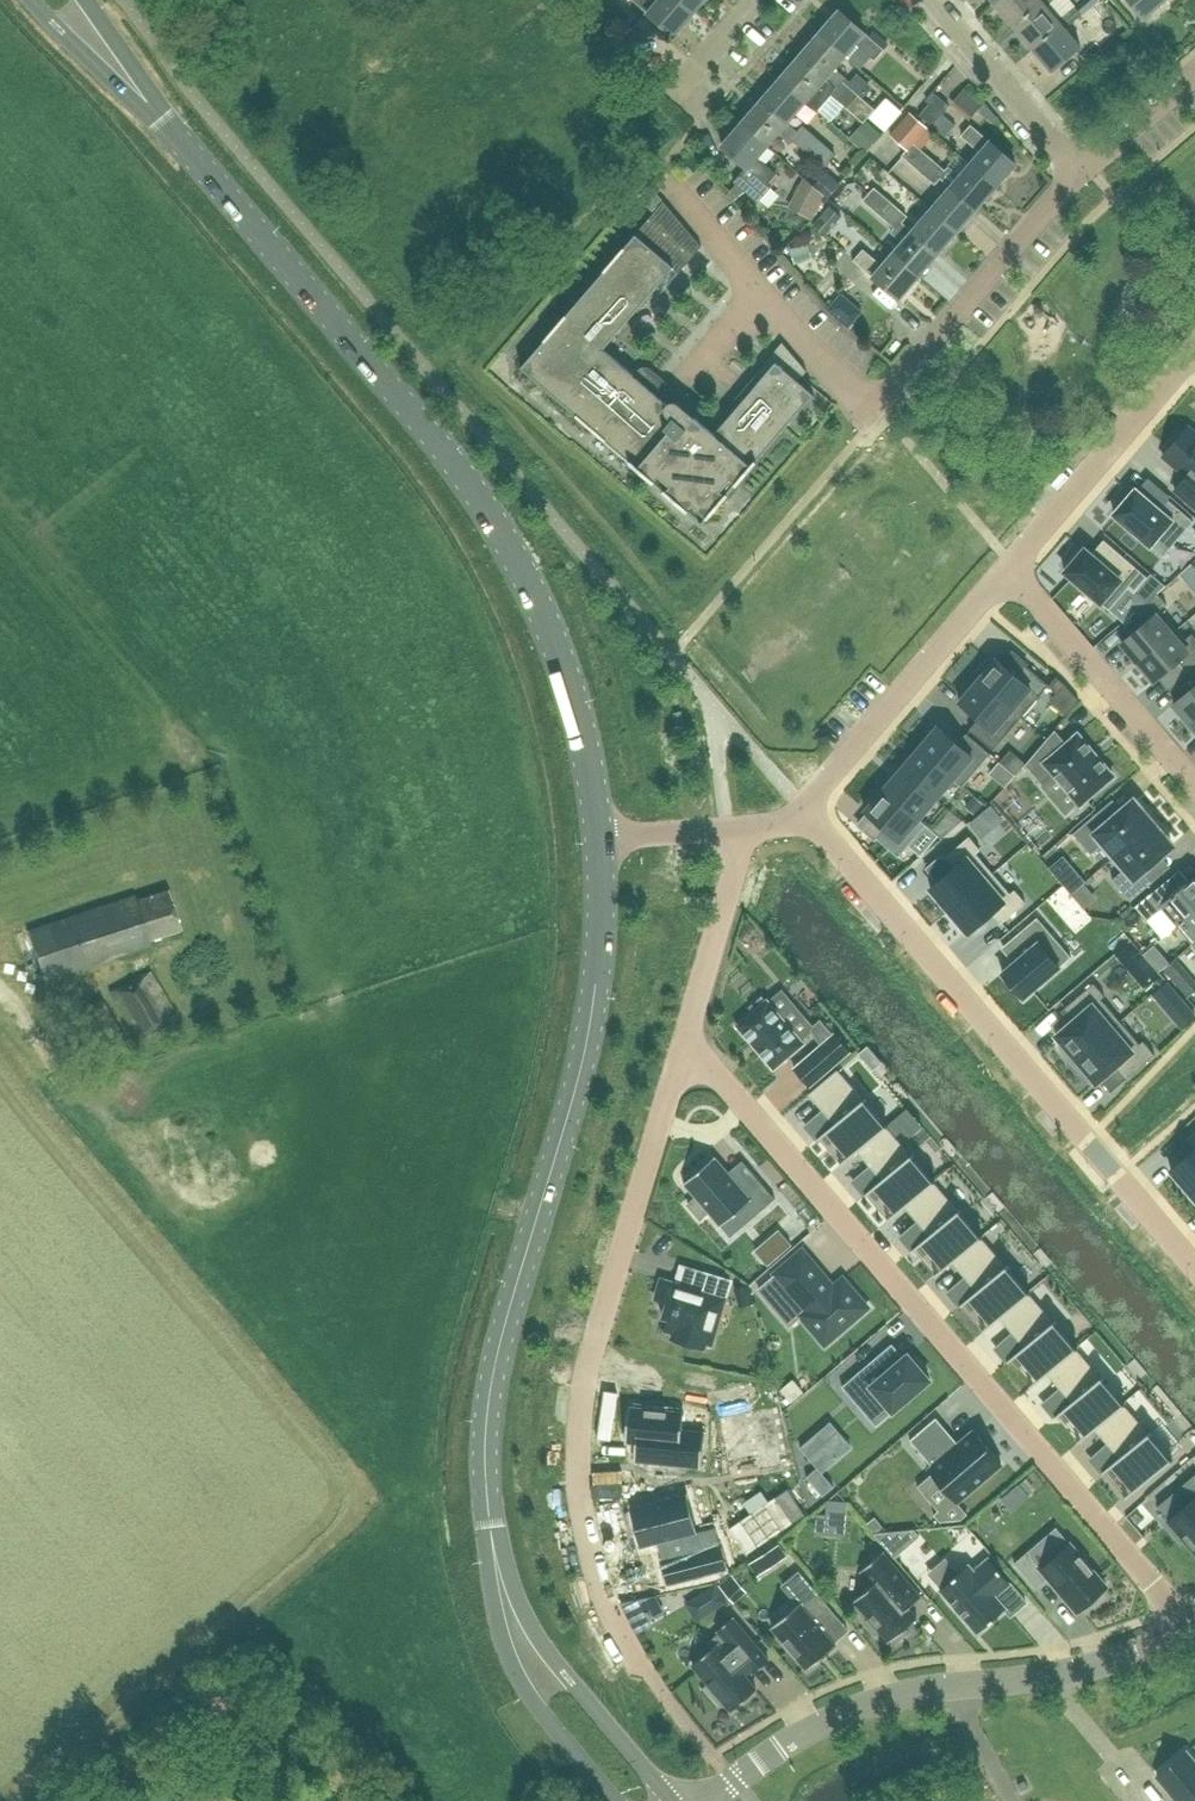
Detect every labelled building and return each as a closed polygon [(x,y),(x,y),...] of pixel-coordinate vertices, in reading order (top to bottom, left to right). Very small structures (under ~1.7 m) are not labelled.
[(678,0),(658,0),(656,2),(654,0),(632,0),(673,35),(693,12),(678,0)] [(693,12),(703,0),(678,0),(693,12)] [(993,2),(1012,25),(1041,0),(996,0),(993,2)] [(1031,48),(1061,23),(1059,21),(1047,8),(1056,0),(1041,0),(1012,25),(1031,48)] [(1144,17),(1164,0),(1129,0),(1144,17)] [(1074,9),(1059,21),(1061,23),(1031,48),(1051,71),(1080,46),(1067,30),(1081,18),(1074,9)] [(845,56),(854,45),(873,61),(883,50),(864,33),(864,32),(839,10),(819,33),(845,56)] [(833,70),(845,56),(819,33),(800,56),(826,79),(824,80),(836,90),(831,96),(846,109),(857,96),(842,83),(845,80),(833,70)] [(780,79),(806,101),(818,111),(831,96),(836,90),(824,80),(826,79),(800,56),(780,79)] [(780,79),(760,101),(786,124),(806,101),(780,79)] [(903,111),(884,94),(874,105),(893,122),(903,111)] [(875,112),(857,96),(846,109),(864,125),(875,112)] [(949,108),(937,97),(919,118),(945,140),(956,128),(942,116),(949,108)] [(767,146),(786,124),(760,101),(741,124),(767,146)] [(892,138),(908,152),(914,146),(923,135),(907,120),(892,138)] [(777,174),(758,157),(767,146),(741,124),(722,146),(746,167),(733,182),(736,184),(728,194),(734,201),(745,192),(758,203),(772,186),(768,183),(777,174)] [(868,154),(882,137),(866,124),(852,140),(868,154)] [(990,141),(989,142),(970,125),(960,138),(979,154),(970,164),(995,186),(1015,163),(990,141)] [(834,155),(818,140),(808,152),(824,166),(834,155)] [(914,146),(908,152),(902,159),(919,173),(931,160),(914,146)] [(941,182),(949,189),(951,187),(976,209),(995,186),(970,164),(959,178),(949,169),(945,173),(931,160),(919,173),(935,188),(941,182)] [(823,196),(803,179),(788,207),(810,219),(823,196)] [(895,182),(890,197),(911,205),(916,190),(895,182)] [(949,189),(932,209),(957,231),(976,209),(951,187),(949,189)] [(863,204),(880,218),(891,205),(875,191),(863,204)] [(814,394),(776,362),(758,383),(715,434),(695,417),(679,403),(677,402),(674,401),(672,402),(669,402),(667,404),(654,393),(603,349),(672,268),(679,272),(701,247),(663,202),(635,234),(624,247),(623,247),(603,271),(565,315),(543,340),(544,340),(520,368),(575,415),(604,441),(605,440),(629,461),(629,462),(652,482),(652,481),(663,490),(663,491),(686,511),(687,511),(702,523),(708,518),(729,494),(728,493),(736,484),(737,484),(757,461),(757,460),(814,394)] [(901,245),(893,254),(918,276),(938,254),(912,232),(911,233),(902,226),(908,220),(891,205),(880,218),(895,231),(891,235),(901,245)] [(825,235),(841,217),(829,207),(813,224),(825,235)] [(932,209),(912,232),(938,254),(957,231),(932,209)] [(804,246),(791,250),(795,262),(808,259),(804,246)] [(898,299),(918,276),(893,254),(883,267),(865,251),(855,262),(873,278),(898,299)] [(1163,457),(1187,477),(1175,491),(1194,508),(1194,432),(1189,427),(1182,434),(1179,431),(1165,446),(1169,449),(1163,457)] [(1125,501),(1114,514),(1163,556),(1193,521),(1168,499),(1159,510),(1131,486),(1121,498),(1125,501)] [(1069,566),(1064,572),(1109,610),(1128,587),(1134,593),(1147,577),(1122,555),(1110,570),(1091,554),(1084,548),(1080,553),(1076,550),(1065,563),(1069,566)] [(1138,662),(1177,629),(1161,610),(1167,605),(1158,593),(1136,612),(1145,623),(1121,643),(1138,662)] [(1138,662),(1154,682),(1178,662),(1187,673),(1194,667),(1194,638),(1192,634),(1186,640),(1177,629),(1138,662)] [(989,659),(974,677),(1021,717),(1049,685),(1025,665),(1016,675),(996,658),(993,662),(989,659)] [(969,729),(993,750),(1021,717),(974,677),(959,694),(962,697),(959,701),(979,718),(969,729)] [(1194,719),(1194,685),(1173,703),(1190,723),(1194,719)] [(954,778),(953,779),(962,786),(990,753),(966,733),(957,743),(937,726),(919,748),(954,778)] [(1113,776),(1111,774),(1079,736),(1077,734),(1075,735),(1076,736),(1066,744),(1054,730),(1025,765),(1041,784),(1054,773),(1078,802),(1080,804),(1082,802),(1081,802),(1111,777),(1113,776)] [(901,768),(936,798),(953,779),(954,778),(919,748),(901,768)] [(919,818),(936,798),(901,768),(884,789),(918,819),(919,818)] [(918,819),(884,789),(865,811),(885,828),(876,838),(898,857),(925,825),(929,828),(930,828),(919,818),(918,819)] [(1111,859),(1156,820),(1144,807),(1141,809),(1133,800),(1105,824),(1096,813),(1072,833),(1090,854),(1100,846),(1111,859)] [(1003,817),(991,804),(970,824),(982,836),(1003,817)] [(1156,820),(1111,859),(1121,871),(1112,879),(1130,900),(1153,880),(1144,869),(1172,845),(1164,836),(1167,834),(1156,820)] [(954,868),(930,888),(949,910),(992,873),(975,853),(980,849),(968,836),(944,857),(954,868)] [(992,873),(949,910),(967,932),(991,912),(1001,923),(1025,902),(1014,889),(1009,893),(992,873)] [(1176,925),(1194,909),(1194,875),(1160,905),(1176,925)] [(64,913),(38,916),(45,967),(92,960),(92,957),(126,953),(126,956),(165,950),(163,933),(164,933),(162,916),(161,916),(158,899),(132,903),(133,905),(116,907),(116,905),(80,910),(81,912),(64,915),(64,913)] [(1176,925),(1193,944),(1194,942),(1194,909),(1176,925)] [(1016,960),(1001,972),(1023,998),(1071,957),(1037,917),(1004,946),(1016,960)] [(1072,1062),(1120,1021),(1100,999),(1104,995),(1093,983),(1065,1007),(1075,1019),(1055,1035),(1062,1042),(1058,1045),(1072,1062)] [(772,1068),(773,1069),(774,1068),(803,1043),(803,1044),(804,1043),(803,1041),(802,1042),(802,1041),(768,1001),(768,1000),(767,999),(766,1000),(765,1001),(761,997),(750,1007),(753,1011),(737,1025),(737,1024),(736,1025),(737,1027),(738,1026),(772,1067),(772,1068)] [(809,1086),(820,1077),(849,1051),(834,1033),(832,1035),(820,1020),(813,1026),(809,1030),(811,1032),(821,1044),(804,1059),(794,1068),(809,1086)] [(1120,1021),(1072,1062),(1087,1078),(1090,1075),(1096,1083),(1115,1066),(1126,1079),(1154,1054),(1143,1040),(1139,1044),(1120,1021)] [(837,1069),(808,1094),(821,1109),(834,1124),(817,1138),(819,1140),(821,1138),(826,1133),(833,1142),(847,1157),(839,1164),(840,1165),(857,1151),(886,1126),(888,1125),(886,1123),(885,1125),(864,1101),(866,1099),(864,1098),(863,1099),(837,1069)] [(781,1104),(805,1087),(794,1072),(770,1088),(781,1104)] [(888,1125),(886,1126),(894,1135),(900,1130),(914,1118),(906,1109),(888,1125)] [(886,1126),(857,1151),(869,1165),(881,1180),(865,1194),(866,1195),(868,1193),(874,1189),(881,1197),(894,1213),(887,1219),(888,1221),(904,1207),(933,1182),(935,1180),(934,1179),(932,1180),(912,1156),(913,1155),(912,1153),(910,1155),(894,1135),(886,1126)] [(1171,1170),(1189,1192),(1194,1187),(1194,1130),(1185,1139),(1194,1149),(1171,1170)] [(749,1220),(775,1198),(750,1169),(735,1182),(714,1157),(684,1182),(696,1196),(687,1204),(700,1219),(709,1212),(721,1226),(740,1209),(749,1220)] [(933,1182),(904,1207),(916,1221),(929,1235),(912,1249),(913,1251),(916,1249),(921,1244),(928,1253),(941,1268),(934,1275),(935,1276),(952,1262),(981,1237),(983,1236),(981,1234),(980,1236),(959,1212),(961,1210),(959,1209),(958,1210),(933,1182)] [(981,1237),(952,1262),(964,1276),(976,1291),(960,1305),(961,1306),(963,1304),(968,1300),(976,1308),(989,1324),(981,1330),(983,1332),(999,1318),(1028,1293),(1030,1292),(1029,1290),(1027,1291),(1007,1267),(1008,1266),(1007,1264),(1005,1266),(981,1237)] [(808,1256),(780,1281),(811,1317),(805,1322),(831,1352),(874,1314),(849,1285),(837,1294),(831,1287),(833,1285),(808,1256)] [(711,1344),(725,1297),(730,1280),(702,1272),(696,1290),(661,1279),(655,1299),(666,1302),(662,1317),(667,1319),(664,1330),(673,1332),(671,1338),(704,1347),(705,1342),(711,1344)] [(1028,1293),(999,1318),(1011,1332),(1024,1346),(1007,1360),(1008,1362),(1011,1360),(1016,1356),(1023,1364),(1036,1380),(1029,1386),(1030,1387),(1047,1373),(1076,1348),(1077,1347),(1076,1346),(1075,1347),(1054,1323),(1056,1322),(1054,1320),(1053,1321),(1028,1293)] [(1076,1348),(1047,1373),(1059,1387),(1071,1402),(1055,1416),(1056,1417),(1058,1416),(1063,1411),(1070,1419),(1084,1435),(1076,1441),(1078,1443),(1094,1429),(1123,1404),(1125,1403),(1124,1401),(1122,1403),(1101,1378),(1103,1377),(1102,1376),(1100,1377),(1076,1348)] [(872,1360),(842,1386),(854,1401),(866,1391),(888,1416),(930,1379),(925,1373),(928,1371),(916,1357),(912,1359),(907,1353),(903,1357),(883,1374),(872,1360)] [(629,1406),(625,1442),(636,1443),(634,1460),(654,1463),(700,1467),(704,1432),(681,1429),(683,1412),(678,1411),(679,1407),(662,1406),(662,1409),(650,1408),(650,1404),(634,1403),(633,1407),(629,1406)] [(1123,1404),(1094,1429),(1106,1443),(1118,1457),(1102,1471),(1103,1473),(1106,1471),(1111,1467),(1118,1475),(1131,1491),(1124,1497),(1125,1499),(1172,1458),(1171,1457),(1169,1458),(1149,1434),(1151,1433),(1149,1431),(1148,1432),(1123,1404)] [(1001,1463),(974,1431),(959,1444),(936,1417),(909,1440),(933,1467),(929,1470),(956,1501),(1001,1463)] [(1173,1492),(1186,1506),(1170,1520),(1171,1522),(1167,1525),(1180,1540),(1184,1537),(1194,1550),(1194,1473),(1173,1492)] [(727,1529),(743,1554),(803,1515),(785,1489),(727,1529)] [(687,1493),(629,1506),(637,1546),(659,1542),(663,1560),(658,1561),(664,1587),(726,1573),(721,1548),(718,1548),(714,1528),(695,1532),(687,1493)] [(914,1529),(874,1534),(893,1557),(919,1535),(914,1529)] [(1099,1591),(1106,1585),(1070,1544),(1041,1569),(1027,1552),(1014,1563),(1036,1588),(1048,1577),(1076,1611),(1083,1605),(1086,1609),(1102,1595),(1099,1591)] [(921,1596),(882,1551),(860,1571),(872,1584),(853,1600),(869,1618),(865,1621),(875,1633),(879,1630),(889,1642),(893,1638),(896,1641),(908,1631),(905,1627),(917,1617),(908,1607),(921,1596)] [(940,1588),(940,1589),(977,1632),(1006,1608),(995,1595),(1010,1583),(988,1558),(974,1570),(969,1564),(959,1572),(940,1588)] [(719,1583),(695,1595),(703,1611),(727,1598),(719,1583)] [(771,1626),(807,1669),(835,1645),(824,1631),(838,1619),(811,1586),(795,1600),(798,1603),(771,1626)] [(640,1598),(621,1602),(635,1632),(652,1623),(650,1618),(640,1598)] [(754,1673),(769,1660),(732,1617),(717,1630),(719,1632),(704,1645),(709,1650),(692,1664),(708,1683),(704,1687),(719,1705),(723,1701),(731,1710),(756,1688),(744,1675),(751,1669),(754,1673)] [(1186,1751),(1156,1775),(1178,1800),(1194,1800),(1194,1762),(1186,1751)]
